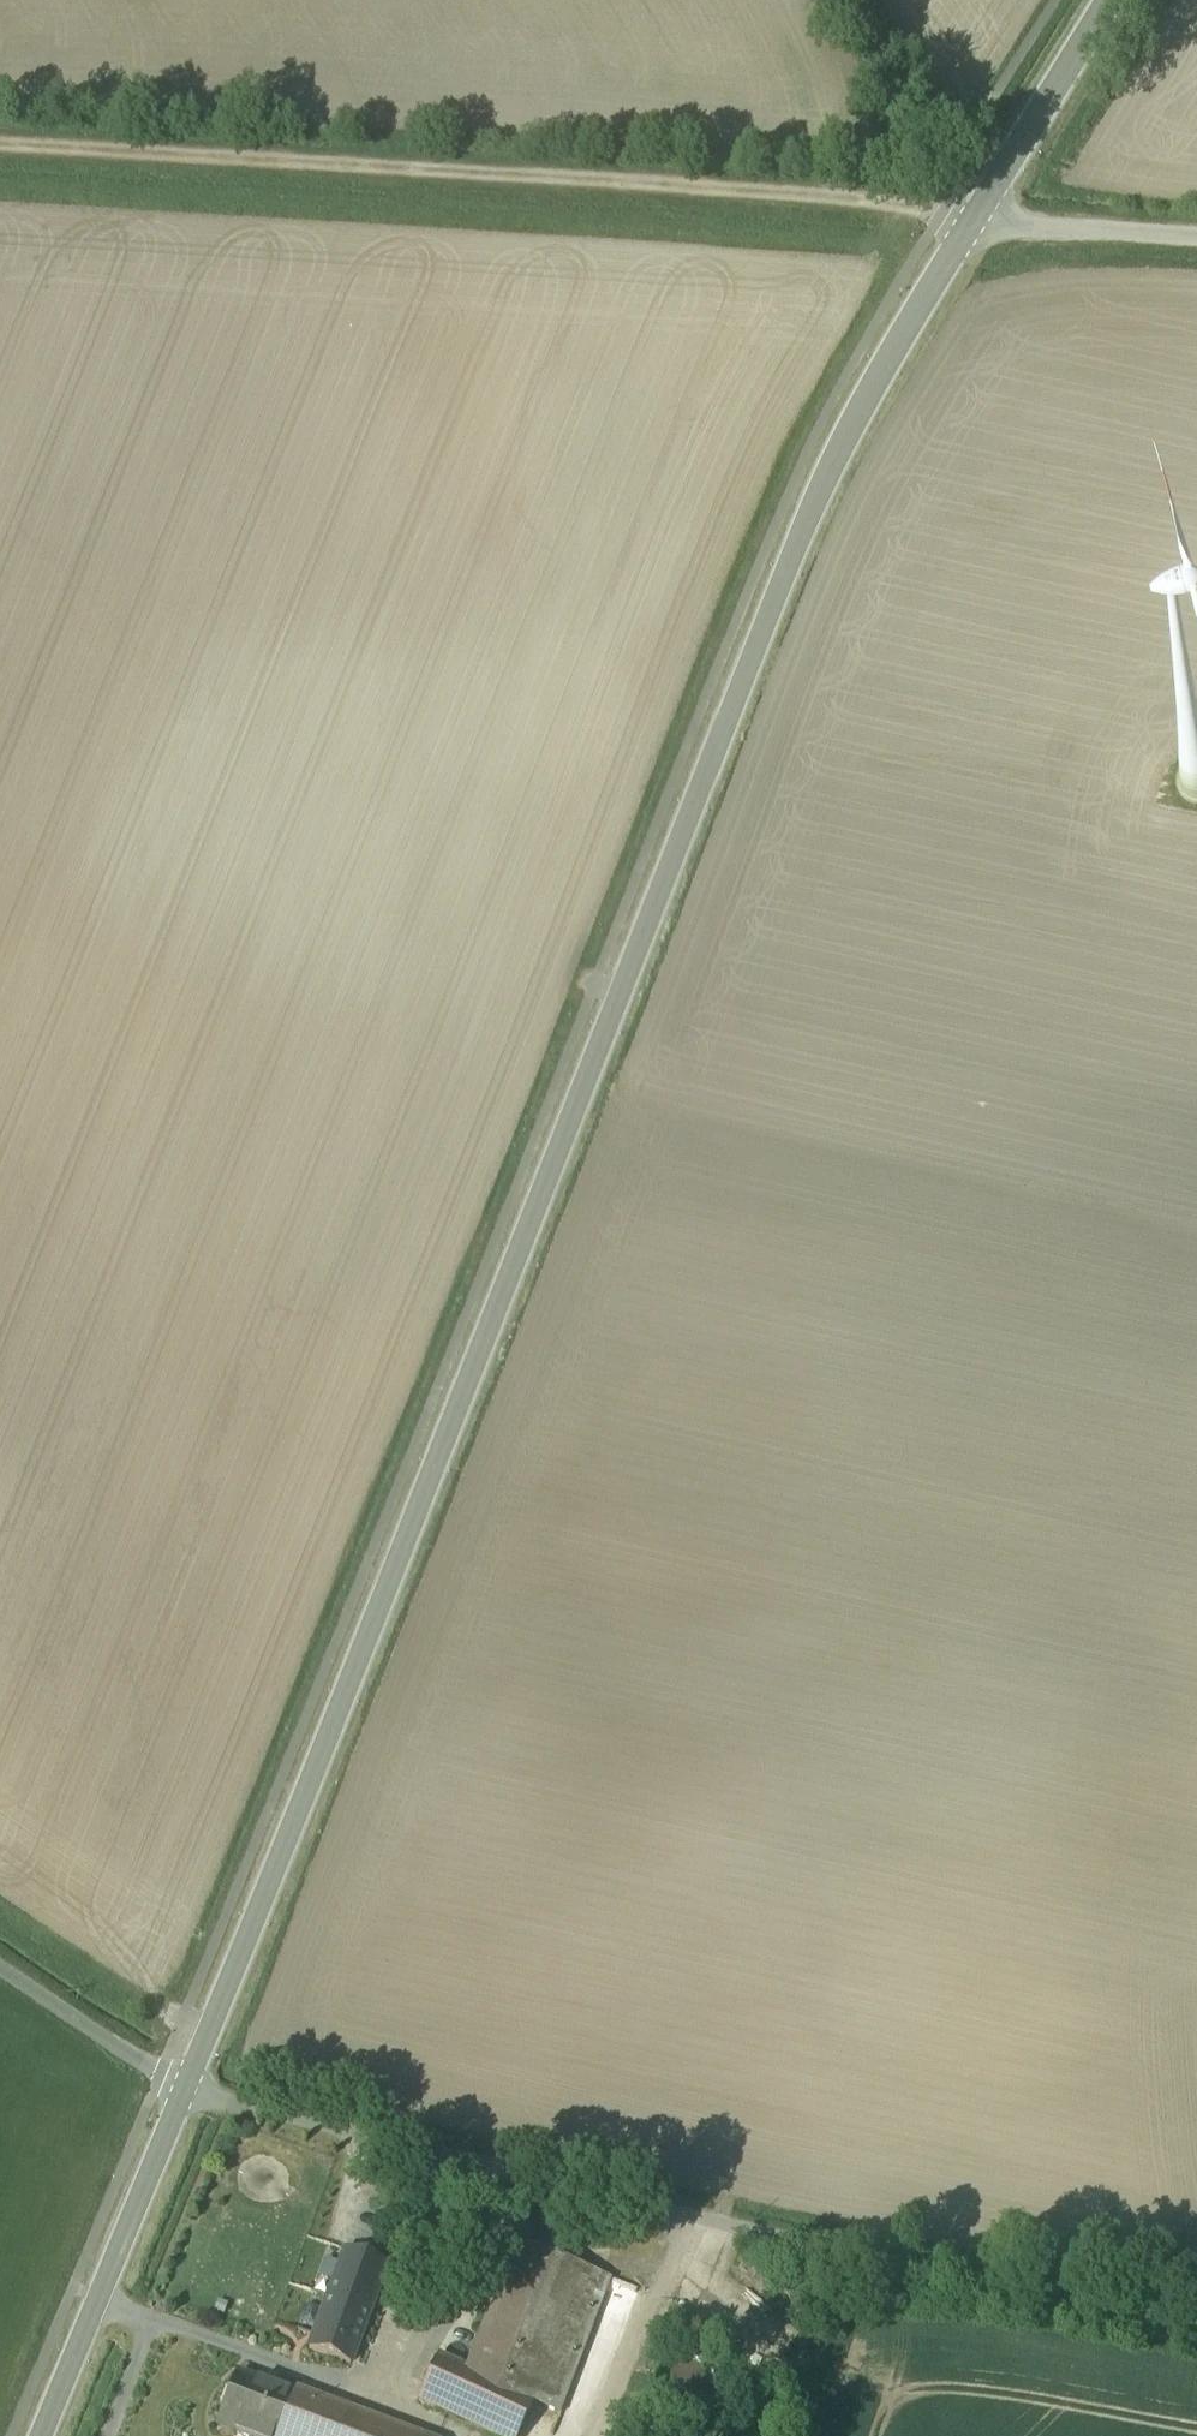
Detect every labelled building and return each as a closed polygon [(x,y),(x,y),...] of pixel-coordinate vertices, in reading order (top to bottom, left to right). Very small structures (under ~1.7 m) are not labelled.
[(515,2242),(467,2369),(535,2400),(534,2402),(561,2413),(612,2278),(515,2242)] [(311,2346),(349,2361),(385,2267),(346,2253),(311,2346)] [(496,2435),(518,2435),(534,2402),(535,2400),(467,2369),(438,2355),(418,2400),(496,2435)] [(662,2364),(658,2368),(656,2372),(653,2376),(652,2381),(651,2385),(651,2390),(652,2395),(653,2400),(655,2404),(658,2408),(661,2412),(665,2415),(669,2417),(673,2419),(678,2420),(683,2421),(688,2420),(692,2419),(697,2418),(701,2415),(705,2412),(708,2409),(711,2405),(713,2400),(715,2396),(716,2391),(716,2386),(715,2381),(714,2377),(712,2372),(709,2368),(706,2365),(702,2362),(698,2359),(693,2357),(689,2356),(684,2356),(679,2356),(674,2357),(670,2359),(666,2361),(662,2364)] [(238,2374),(219,2425),(247,2435),(316,2435),(328,2403),(295,2390),(294,2394),(238,2374)] [(328,2403),(316,2435),(419,2435),(328,2403)]
